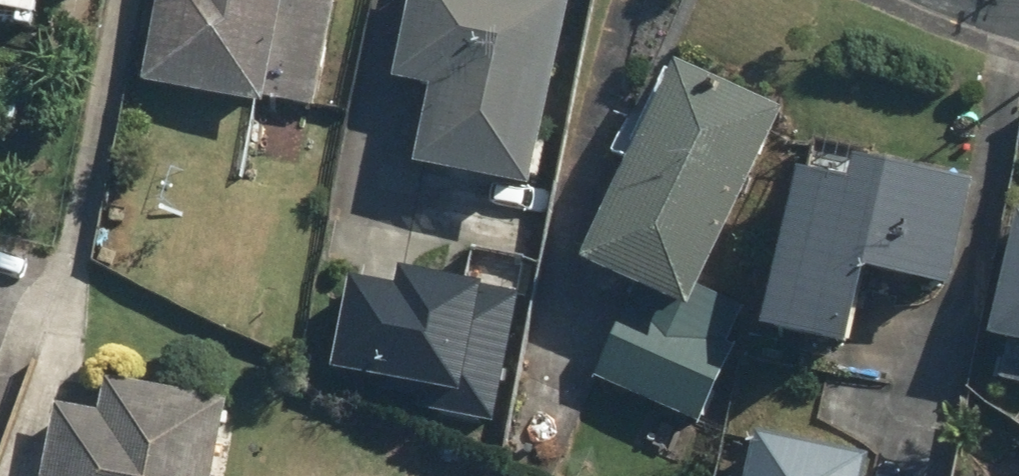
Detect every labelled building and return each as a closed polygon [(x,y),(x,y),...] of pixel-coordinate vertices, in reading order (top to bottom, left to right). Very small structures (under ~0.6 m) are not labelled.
[(29,0),(0,0),(0,16),(24,21),(29,0)] [(294,15),(296,0),(151,0),(139,91),(166,95),(165,105),(258,118),(315,125),(327,32),(293,28),(294,15)] [(383,87),(415,93),(399,177),(427,182),(418,228),(516,247),(562,0),(400,0),(383,87)] [(700,284),(777,113),(673,67),(578,278),(629,301),(593,381),(694,426),(748,305),(700,284)] [(747,362),(829,382),(850,291),(939,312),(966,195),(843,167),(837,191),(789,180),(747,362)] [(1018,387),(1018,221),(1003,218),(978,352),(991,355),(986,381),(1018,387)] [(340,382),(516,409),(534,295),(358,268),(340,382)] [(45,410),(36,475),(207,475),(218,407),(99,391),(95,417),(45,410)] [(743,433),(735,475),(861,475),(865,456),(743,433)]
